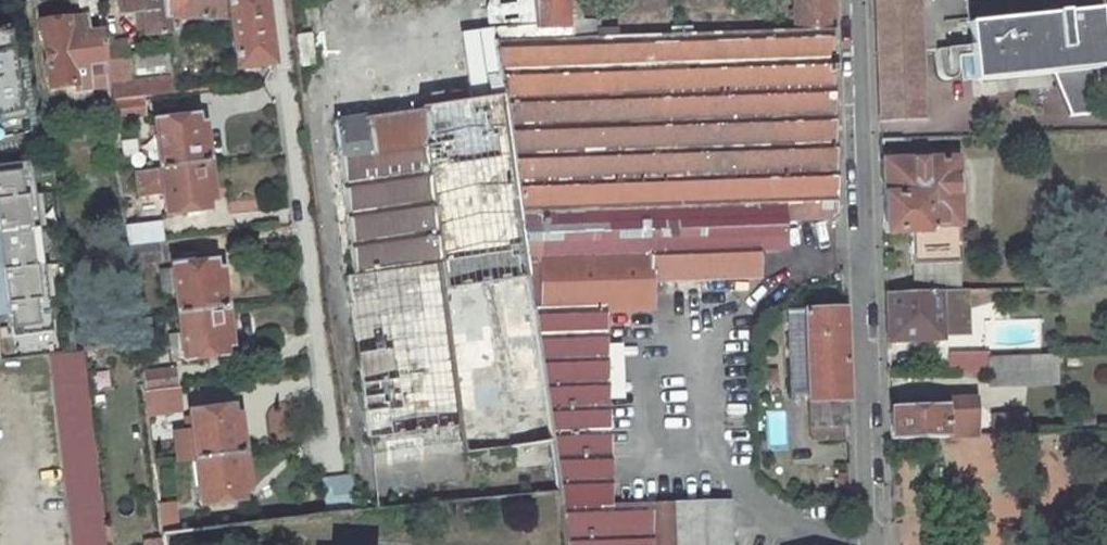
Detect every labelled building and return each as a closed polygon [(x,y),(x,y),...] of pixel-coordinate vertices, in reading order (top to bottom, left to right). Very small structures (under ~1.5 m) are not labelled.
[(98,0),(78,0),(79,9),(86,14),(100,12),(98,0)] [(142,12),(145,35),(168,32),(165,18),(164,18),(162,0),(123,0),(125,14),(142,12)] [(227,17),(229,17),(226,0),(162,0),(164,18),(165,18),(227,17)] [(227,17),(234,68),(234,69),(236,69),(270,65),(262,0),(226,0),(229,17),(227,17)] [(530,0),(490,0),(488,9),(491,29),(533,24),(530,0)] [(500,98),(549,442),(556,492),(557,492),(565,544),(730,544),(729,502),(609,506),(602,311),(651,309),(650,281),(758,277),(757,249),(785,248),(784,219),(840,217),(832,0),(794,0),(795,30),(598,37),(597,18),(581,19),(580,0),(530,0),(533,24),(491,29),(500,98)] [(965,0),(874,0),(878,122),(922,120),(920,52),(969,46),(973,82),(1053,73),(1071,116),(1101,114),(1096,68),(1104,68),(1098,9),(967,23),(965,0)] [(105,53),(102,33),(86,35),(84,18),(40,24),(48,88),(85,83),(91,87),(107,85),(109,85),(105,53)] [(18,110),(7,29),(0,31),(0,114),(18,110)] [(459,33),(470,102),(500,98),(491,29),(459,33)] [(310,34),(295,36),(299,66),(314,64),(310,34)] [(128,54),(127,50),(105,53),(109,85),(107,85),(109,101),(142,97),(174,93),(169,49),(128,54)] [(144,116),(142,97),(109,101),(111,120),(144,116)] [(421,144),(461,426),(464,453),(549,442),(500,98),(470,102),(423,109),(428,143),(421,144)] [(367,438),(461,426),(421,144),(428,143),(423,109),(333,123),(338,156),(329,157),(337,223),(346,222),(352,276),(346,276),(367,438)] [(154,122),(159,168),(207,162),(203,125),(196,126),(195,117),(154,122)] [(955,159),(880,160),(883,233),(910,232),(911,265),(912,265),(913,292),(960,290),(959,252),(955,159)] [(7,325),(7,327),(10,326),(12,336),(51,332),(30,161),(0,165),(0,270),(7,325)] [(135,171),(138,195),(162,192),(165,214),(185,211),(186,217),(206,214),(205,200),(212,199),(207,162),(159,168),(135,171)] [(131,196),(128,172),(118,173),(121,197),(131,196)] [(158,222),(124,226),(126,245),(158,242),(161,241),(158,222)] [(129,265),(160,261),(158,242),(126,245),(129,265)] [(174,292),(176,314),(225,307),(221,270),(214,271),(213,263),(210,263),(209,257),(194,259),(193,250),(169,253),(171,268),(160,269),(163,293),(174,292)] [(966,309),(965,290),(960,290),(913,292),(885,293),(887,342),(942,340),(942,335),(967,334),(966,309)] [(170,359),(182,358),(182,359),(207,357),(208,362),(221,361),(220,355),(224,355),(223,346),(230,345),(225,307),(176,314),(179,333),(167,334),(170,359)] [(848,439),(843,309),(805,310),(808,394),(809,427),(820,427),(821,440),(848,439)] [(794,395),(808,394),(805,310),(795,311),(793,312),(791,315),(794,395)] [(153,341),(150,317),(135,319),(138,342),(153,341)] [(81,350),(49,355),(72,544),(105,544),(81,350)] [(988,354),(959,354),(959,371),(989,371),(988,357),(988,354)] [(1028,384),(1027,356),(988,357),(989,371),(989,386),(1028,384)] [(174,369),(142,373),(144,392),(177,388),(174,369)] [(179,410),(177,388),(144,392),(147,414),(179,410)] [(942,410),(889,412),(890,440),(946,438),(946,436),(974,436),(973,400),(942,401),(942,410)] [(230,408),(188,413),(191,436),(175,438),(178,461),(194,459),(242,453),(238,416),(231,417),(230,408)] [(464,453),(461,426),(367,438),(371,465),(464,453)] [(247,490),(242,453),(194,459),(200,505),(241,500),(240,491),(247,490)] [(173,504),(158,506),(161,536),(177,534),(173,504)]
